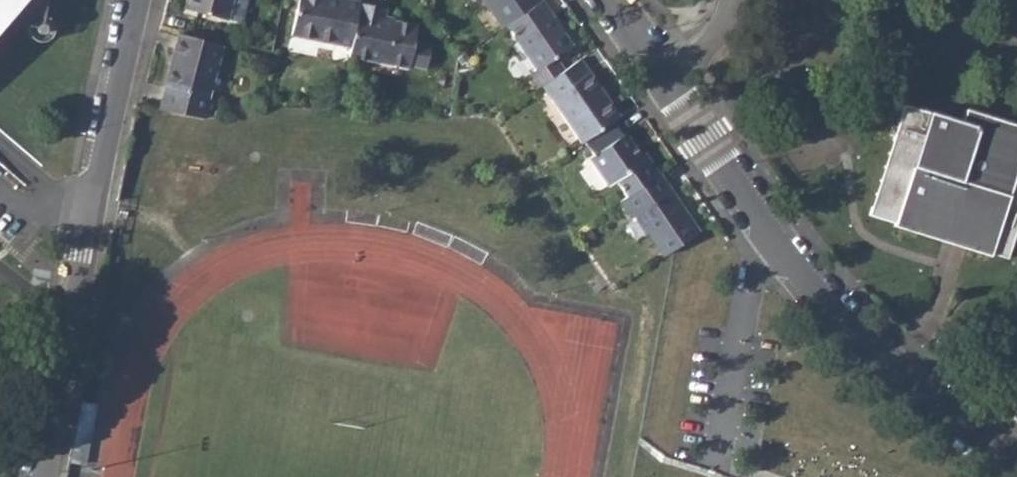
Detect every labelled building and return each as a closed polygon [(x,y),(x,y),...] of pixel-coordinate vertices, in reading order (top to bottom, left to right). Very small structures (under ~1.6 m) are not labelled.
[(3,21),(21,0),(0,0),(0,25),(3,21)] [(3,21),(27,25),(28,21),(31,18),(35,15),(42,14),(44,0),(21,0),(3,21)] [(185,8),(226,19),(231,0),(187,0),(185,8)] [(348,46),(351,47),(359,2),(360,0),(358,0),(297,0),(290,35),(348,46)] [(542,0),(484,0),(502,27),(506,24),(542,0)] [(506,24),(533,64),(536,68),(530,72),(539,85),(541,85),(545,82),(563,70),(555,58),(572,45),(559,26),(557,28),(549,16),(551,14),(542,0),(506,24)] [(349,56),(408,68),(409,65),(426,68),(431,44),(414,41),(417,24),(384,18),(386,7),(359,2),(351,47),(349,56)] [(30,37),(39,41),(49,38),(54,30),(51,19),(42,14),(35,15),(31,18),(28,21),(27,25),(30,37)] [(559,26),(551,14),(549,16),(557,28),(559,26)] [(179,33),(159,110),(203,119),(212,116),(217,98),(208,96),(222,44),(179,33)] [(541,85),(580,142),(583,141),(613,121),(620,115),(580,58),(563,70),(545,82),(541,85)] [(906,103),(871,213),(898,222),(901,212),(923,227),(934,227),(949,227),(944,239),(992,255),(992,252),(1009,258),(1016,232),(1016,181),(1016,178),(1016,124),(968,108),(963,122),(906,103)] [(588,158),(607,185),(616,179),(626,195),(659,173),(647,156),(643,159),(638,152),(625,132),(623,134),(613,121),(583,141),(593,154),(588,158)] [(638,152),(643,159),(647,156),(643,148),(638,152)] [(634,215),(647,234),(649,233),(664,255),(699,231),(683,207),(680,208),(667,189),(670,188),(659,173),(626,195),(620,200),(631,217),(634,215)] [(667,189),(680,208),(683,207),(670,188),(667,189)] [(923,227),(901,212),(898,222),(897,224),(944,239),(949,227),(934,227),(923,227)] [(601,275),(589,282),(596,292),(607,284),(601,275)]
